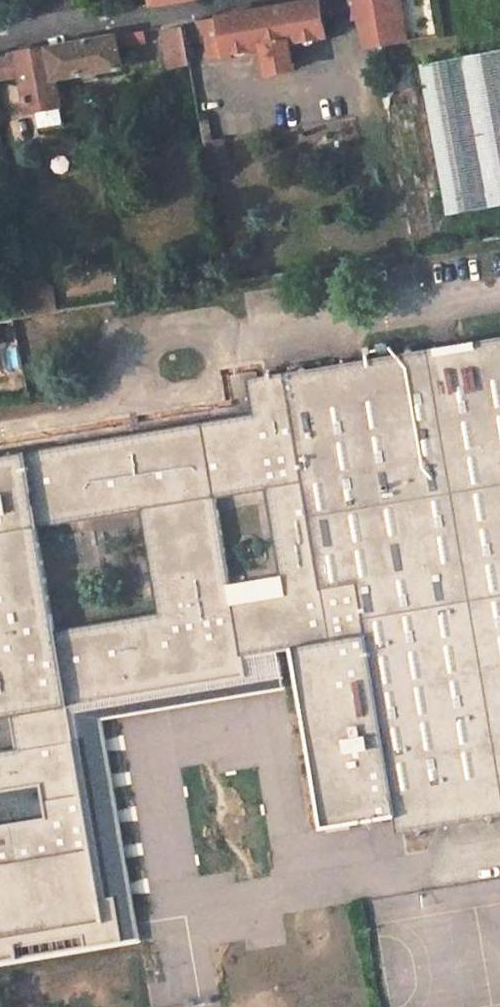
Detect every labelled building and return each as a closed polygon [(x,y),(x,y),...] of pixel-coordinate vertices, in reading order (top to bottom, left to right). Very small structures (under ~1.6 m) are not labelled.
[(329,13),(329,7),(328,5),(324,0),(318,0),(220,17),(226,53),(326,37),(323,14),(329,13)] [(367,47),(377,46),(409,41),(402,0),(346,0),(347,4),(350,18),(360,16),(367,47)] [(199,21),(204,56),(226,53),(220,17),(199,21)] [(117,35),(120,48),(148,43),(146,30),(117,35)] [(184,30),(158,35),(164,69),(190,65),(184,30)] [(64,79),(123,69),(120,48),(117,35),(50,48),(55,81),(64,79)] [(419,59),(443,211),(499,202),(499,47),(419,59)] [(64,131),(60,108),(55,81),(50,48),(19,53),(23,76),(29,114),(36,112),(40,134),(64,131)] [(7,59),(11,78),(23,76),(19,53),(16,53),(10,56),(7,59)] [(41,283),(24,286),(29,318),(56,313),(53,291),(41,283)] [(0,460),(0,721),(16,718),(22,754),(0,758),(0,943),(144,919),(113,738),(77,744),(71,710),(248,681),(245,662),(295,654),(325,833),(398,823),(401,839),(416,836),(422,841),(426,835),(486,825),(492,829),(497,823),(499,822),(499,344),(418,357),(414,353),(410,359),(313,374),(307,370),(303,376),(248,384),(253,419),(0,460)]
